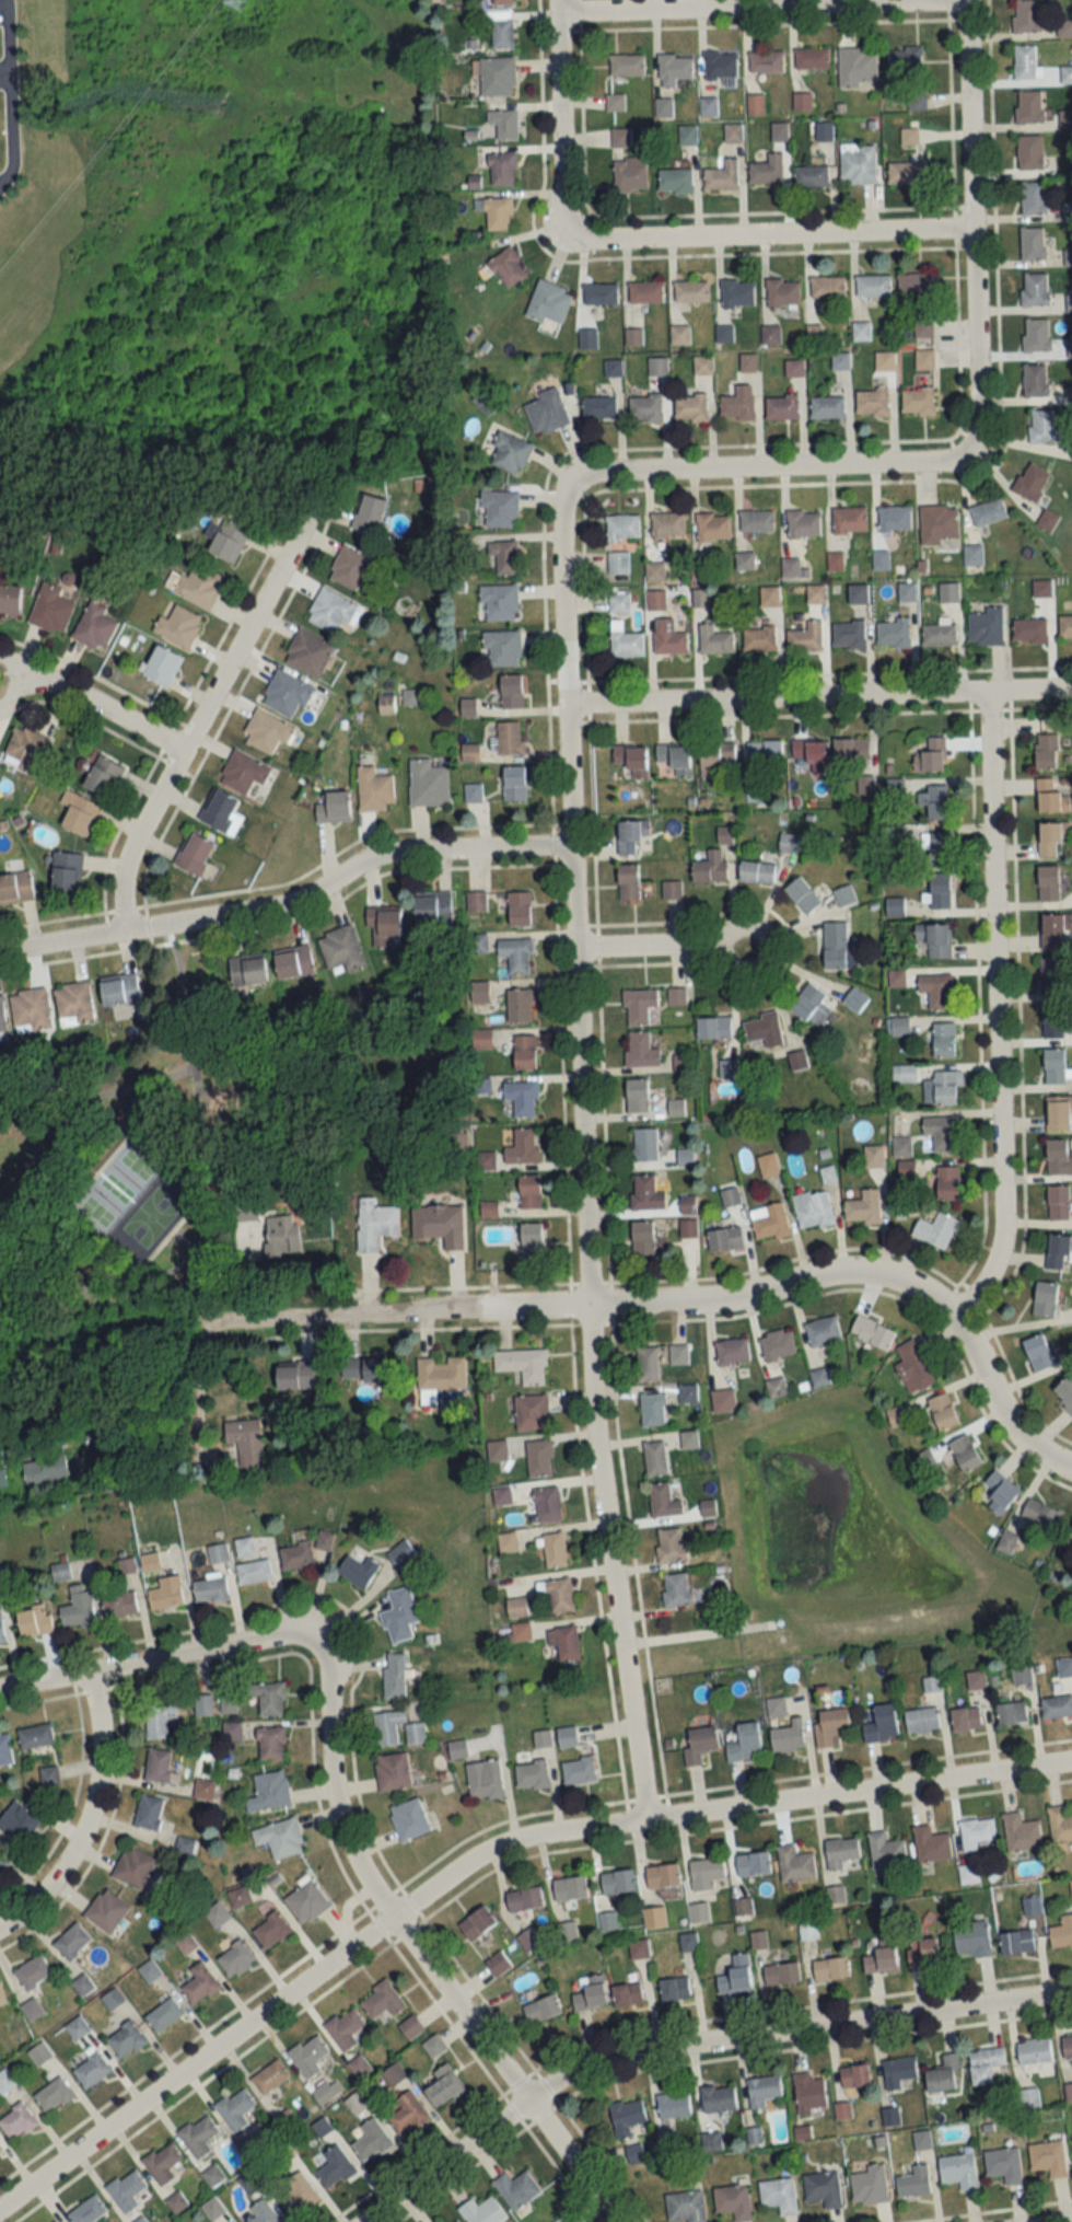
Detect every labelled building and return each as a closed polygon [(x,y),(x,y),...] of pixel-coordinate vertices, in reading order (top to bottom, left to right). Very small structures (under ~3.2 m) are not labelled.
[(1040,32),(1040,0),(1013,0),(1013,32),(1040,32)] [(491,50),(512,50),(512,19),(491,19),(491,50)] [(1071,37),(1071,21),(1058,21),(1058,37),(1071,37)] [(1035,46),(1014,46),(1014,80),(1035,80),(1035,46)] [(838,89),(876,89),(876,48),(838,48),(838,89)] [(906,83),(922,83),(922,48),(888,48),(888,74),(906,74),(906,83)] [(829,49),(795,49),(795,70),(829,70),(829,49)] [(783,72),(783,51),(749,51),(749,72),(783,72)] [(736,78),(736,53),(705,53),(705,78),(736,78)] [(644,76),(644,55),(609,55),(609,76),(644,76)] [(659,88),(677,87),(676,79),(692,79),(692,56),(659,56),(659,88)] [(477,95),(514,96),(514,59),(478,59),(477,95)] [(1016,121),(1050,121),(1050,112),(1041,112),(1041,91),(1016,91),(1016,121)] [(607,94),(607,110),(623,110),(623,94),(607,94)] [(811,94),(793,94),(793,109),(811,109),(811,94)] [(747,95),(747,114),(763,114),(763,95),(747,95)] [(716,116),(716,98),(699,98),(699,117),(716,116)] [(672,99),(655,99),(655,118),(672,118),(672,99)] [(1060,110),(1060,128),(1071,128),(1071,110),(1060,110)] [(517,139),(517,111),(488,111),(488,125),(496,125),(496,139),(517,139)] [(816,121),(816,140),(833,140),(833,121),(816,121)] [(771,122),(771,140),(789,140),(789,122),(771,122)] [(724,123),(724,142),(742,142),(742,123),(724,123)] [(901,143),(917,143),(917,127),(901,127),(901,143)] [(628,145),(628,129),(614,129),(614,145),(628,145)] [(1018,134),(1018,169),(1042,168),(1042,133),(1018,134)] [(876,143),(841,143),(841,183),(876,183),(876,143)] [(490,185),(515,185),(515,152),(490,152),(490,185)] [(782,152),(768,152),(768,163),(750,163),(750,186),(782,186),(782,152)] [(646,157),(615,157),(615,191),(646,191),(646,157)] [(705,188),(737,188),(737,158),(723,158),(723,168),(705,168),(705,188)] [(888,161),(888,182),(922,182),(922,161),(888,161)] [(795,165),(795,186),(828,186),(828,165),(795,165)] [(692,168),(658,168),(658,191),(692,191),(692,168)] [(1045,213),(1045,181),(1022,181),(1022,213),(1045,213)] [(511,197),(485,197),(485,231),(511,231),(511,197)] [(1063,202),(1064,220),(1071,220),(1071,202),(1063,202)] [(1045,227),(1020,227),(1020,259),(1045,259),(1045,227)] [(527,275),(511,246),(487,259),(503,288),(527,275)] [(898,298),(911,298),(911,314),(933,314),(933,273),(898,273),(898,298)] [(1047,273),(1022,273),(1022,305),(1047,305),(1047,273)] [(890,275),(856,275),(856,298),(890,298),(890,275)] [(844,276),(811,276),(811,297),(844,297),(844,276)] [(526,314),(562,325),(573,290),(537,279),(526,314)] [(767,279),(767,304),(799,304),(799,279),(767,279)] [(708,301),(708,280),(675,280),(674,301),(708,301)] [(754,280),(722,280),(722,306),(754,306),(754,280)] [(629,302),(662,302),(662,281),(629,281),(629,302)] [(617,283),(584,283),(584,304),(617,304),(617,283)] [(1023,351),(1049,351),(1049,318),(1023,318),(1023,351)] [(868,322),(853,322),(853,340),(868,340),(868,322)] [(779,325),(761,325),(761,344),(779,344),(779,325)] [(732,341),(732,326),(717,326),(717,341),(732,341)] [(596,349),(596,328),(580,328),(580,349),(596,349)] [(915,350),(915,368),(934,368),(934,350),(915,350)] [(875,371),(894,371),(894,351),(875,351),(875,371)] [(848,369),(848,353),(831,353),(831,369),(848,369)] [(741,370),(754,370),(754,354),(741,354),(741,370)] [(712,373),(712,355),(693,355),(693,373),(712,373)] [(648,357),(648,374),(666,374),(666,357),(648,357)] [(621,376),(621,359),(604,359),(604,376),(621,376)] [(803,376),(803,359),(785,359),(785,376),(803,376)] [(1046,364),(1023,364),(1023,396),(1046,396),(1046,364)] [(720,395),(720,419),(753,418),(752,383),(734,384),(734,395),(720,395)] [(522,399),(534,434),(570,421),(557,386),(522,399)] [(934,414),(934,387),(901,387),(901,414),(934,414)] [(856,388),(856,415),(888,415),(888,388),(856,388)] [(674,394),(674,421),(706,421),(706,394),(674,394)] [(661,395),(629,395),(629,422),(661,422),(661,395)] [(765,395),(765,419),(797,419),(797,395),(765,395)] [(615,396),(582,396),(582,418),(615,418),(615,396)] [(844,417),(844,396),(810,396),(810,417),(844,417)] [(1053,409),(1029,409),(1029,442),(1067,441),(1067,429),(1054,429),(1053,409)] [(518,476),(532,443),(500,430),(487,463),(518,476)] [(1035,502),(1050,473),(1027,461),(1012,490),(1035,502)] [(517,491),(481,491),(481,527),(517,527),(517,491)] [(376,534),(386,499),(361,492),(350,527),(376,534)] [(969,507),(975,526),(1007,516),(1000,497),(969,507)] [(910,506),(878,506),(878,530),(910,530),(910,506)] [(957,542),(957,506),(920,506),(920,542),(957,542)] [(832,532),(866,532),(866,507),(832,507),(832,532)] [(1050,532),(1058,516),(1044,509),(1036,524),(1050,532)] [(773,510),(739,510),(739,531),(773,531),(773,510)] [(820,537),(820,510),(787,510),(787,537),(820,537)] [(651,513),(651,536),(683,536),(683,513),(651,513)] [(729,540),(729,514),(696,514),(696,540),(729,540)] [(638,515),(605,515),(605,539),(638,539),(638,515)] [(206,549),(232,564),(249,532),(222,517),(206,549)] [(490,575),(516,575),(516,542),(490,542),(490,575)] [(375,561),(343,544),(326,575),(358,592),(375,561)] [(963,564),(981,565),(982,545),(964,544),(963,564)] [(627,574),(627,552),(608,552),(608,574),(627,574)] [(800,558),(782,558),(782,577),(800,577),(800,558)] [(210,610),(225,576),(194,562),(187,577),(176,572),(168,591),(210,610)] [(664,563),(645,563),(645,581),(664,581),(664,563)] [(62,587),(41,580),(28,622),(63,633),(73,601),(59,596),(62,587)] [(939,582),(939,601),(958,601),(958,582),(939,582)] [(0,583),(0,612),(19,613),(20,584),(0,583)] [(848,584),(848,603),(866,603),(866,584),(848,584)] [(333,633),(340,619),(354,626),(364,607),(321,585),(304,618),(333,633)] [(518,620),(518,585),(482,585),(482,620),(518,620)] [(807,600),(823,600),(823,585),(807,585),(807,600)] [(778,587),(760,587),(760,605),(778,605),(778,587)] [(665,591),(646,591),(646,609),(665,609),(665,591)] [(628,612),(628,593),(609,593),(609,612),(628,612)] [(105,607),(88,599),(71,637),(103,651),(117,621),(102,614),(105,607)] [(151,631),(187,649),(203,617),(175,603),(167,618),(159,614),(151,631)] [(1003,609),(969,609),(969,644),(1003,644),(1003,609)] [(1059,640),(1071,640),(1071,613),(1059,613),(1059,640)] [(687,652),(687,631),(673,631),(673,618),(655,618),(655,652),(687,652)] [(1046,618),(1013,618),(1013,641),(1046,641),(1046,618)] [(876,619),(876,646),(908,646),(908,619),(876,619)] [(786,630),(786,651),(821,651),(821,620),(806,620),(806,630),(786,630)] [(832,621),(832,648),(864,648),(864,621),(832,621)] [(699,652),(732,652),(732,632),(712,632),(712,623),(699,623),(699,652)] [(956,624),(922,624),(922,645),(956,645),(956,624)] [(743,651),(774,651),(774,627),(743,627),(743,651)] [(282,663),(320,677),(333,642),(296,628),(282,663)] [(520,665),(520,631),(485,631),(485,665),(520,665)] [(642,655),(642,631),(609,631),(609,656),(642,655)] [(169,687),(182,656),(155,644),(141,675),(169,687)] [(296,719),(312,685),(275,668),(260,702),(296,719)] [(500,707),(521,707),(521,674),(500,674),(500,707)] [(277,740),(286,744),(294,725),(253,708),(240,741),(271,753),(277,740)] [(497,755),(521,755),(521,721),(497,721),(497,755)] [(49,736),(14,725),(1,762),(36,774),(49,736)] [(1034,769),(1056,769),(1056,733),(1034,733),(1034,769)] [(914,771),(945,770),(945,736),(925,736),(926,752),(913,752),(914,771)] [(868,738),(834,738),(834,759),(868,759),(868,738)] [(749,740),(749,762),(782,762),(782,740),(749,740)] [(825,740),(791,740),(791,761),(806,761),(806,771),(825,771),(825,740)] [(734,742),(700,742),(700,773),(718,773),(718,763),(734,763),(734,742)] [(672,776),(690,776),(690,744),(656,744),(656,761),(672,761),(672,776)] [(646,777),(646,745),(612,745),(612,762),(627,762),(627,777),(646,777)] [(217,781),(245,795),(253,779),(262,783),(270,767),(233,749),(217,781)] [(123,768),(98,754),(81,784),(106,799),(123,768)] [(448,805),(448,766),(429,766),(429,758),(409,759),(409,806),(448,805)] [(358,811),(393,810),(392,774),(374,775),(374,765),(356,766),(358,811)] [(503,800),(525,800),(525,766),(503,766),(503,800)] [(872,793),(872,776),(858,776),(858,793),(872,793)] [(1036,778),(1037,812),(1069,811),(1069,793),(1056,793),(1055,778),(1036,778)] [(916,792),(917,803),(927,803),(927,820),(947,819),(946,784),(925,785),(925,792),(916,792)] [(242,815),(232,811),(237,799),(212,787),(197,820),(233,836),(242,815)] [(60,802),(68,806),(59,826),(86,838),(101,805),(66,790),(60,802)] [(349,821),(349,791),(321,791),(321,802),(315,802),(315,821),(349,821)] [(617,820),(617,854),(649,854),(649,820),(617,820)] [(1038,822),(1038,857),(1056,857),(1056,842),(1069,842),(1069,822),(1038,822)] [(213,842),(188,832),(173,866),(199,877),(213,842)] [(948,832),(922,832),(922,867),(948,867),(948,832)] [(778,850),(796,853),(798,835),(780,833),(778,850)] [(692,882),(726,882),(726,859),(721,859),(721,849),(707,849),(707,861),(692,861),(692,882)] [(52,890),(81,890),(81,852),(52,852),(52,890)] [(738,881),(773,883),(774,863),(739,861),(738,881)] [(638,899),(638,864),(617,864),(617,899),(638,899)] [(1038,901),(1058,901),(1058,866),(1038,866),(1038,901)] [(29,870),(0,874),(0,904),(33,899),(29,870)] [(949,872),(929,872),(929,909),(949,909),(949,872)] [(783,889),(805,914),(821,901),(798,875),(783,889)] [(662,898),(680,898),(680,881),(662,881),(662,898)] [(854,901),(849,885),(833,890),(838,906),(854,901)] [(467,891),(467,910),(485,910),(485,891),(467,891)] [(507,891),(508,924),(530,924),(530,891),(507,891)] [(451,921),(451,892),(415,892),(415,921),(451,921)] [(399,908),(367,908),(367,945),(399,945),(399,908)] [(1062,949),(1062,934),(1071,934),(1071,914),(1041,914),(1041,949),(1062,949)] [(845,968),(845,922),(823,922),(823,968),(845,968)] [(317,934),(328,975),(364,965),(353,924),(317,934)] [(927,958),(950,958),(950,924),(914,924),(914,941),(927,941),(927,958)] [(497,938),(497,956),(507,956),(507,973),(531,973),(531,938),(497,938)] [(310,946),(273,951),(278,979),(314,974),(310,946)] [(229,985),(267,981),(264,955),(227,959),(229,985)] [(1061,958),(1040,958),(1040,992),(1061,992),(1061,958)] [(139,1002),(136,972),(99,977),(102,1006),(139,1002)] [(951,975),(917,975),(917,993),(928,993),(928,1010),(951,1010),(951,975)] [(59,1027),(94,1022),(88,980),(53,986),(59,1027)] [(46,987),(9,992),(14,1033),(51,1028),(46,987)] [(505,988),(505,1021),(533,1021),(533,988),(505,988)] [(686,988),(664,988),(664,1023),(686,1023),(686,988)] [(648,1007),(659,1007),(659,989),(623,989),(623,1025),(648,1025),(648,1007)] [(1042,1003),(1042,1038),(1063,1038),(1063,1003),(1042,1003)] [(782,1045),(776,1012),(742,1018),(746,1042),(763,1039),(765,1048),(782,1045)] [(697,1016),(697,1038),(730,1038),(730,1016),(697,1016)] [(955,1023),(933,1023),(933,1058),(955,1058),(955,1023)] [(659,1048),(649,1048),(649,1031),(626,1031),(626,1066),(659,1066),(659,1048)] [(535,1034),(514,1034),(514,1069),(535,1069),(535,1034)] [(1063,1048),(1044,1048),(1044,1084),(1063,1084),(1063,1048)] [(806,1067),(803,1050),(788,1053),(791,1069),(806,1067)] [(738,1078),(738,1059),(719,1059),(719,1078),(738,1078)] [(924,1080),(924,1104),(956,1104),(956,1085),(961,1085),(961,1070),(933,1070),(933,1080),(924,1080)] [(626,1079),(626,1112),(648,1112),(648,1079),(626,1079)] [(513,1099),(513,1117),(535,1117),(535,1082),(502,1082),(502,1099),(513,1099)] [(1069,1130),(1069,1112),(1071,1112),(1071,1096),(1045,1097),(1045,1130),(1069,1130)] [(668,1115),(682,1115),(682,1099),(668,1099),(668,1115)] [(932,1135),(932,1151),(956,1151),(956,1117),(922,1117),(922,1135),(932,1135)] [(504,1147),(504,1163),(536,1163),(536,1128),(514,1128),(514,1147),(504,1147)] [(656,1160),(656,1128),(632,1128),(632,1160),(656,1160)] [(1066,1155),(1066,1140),(1046,1140),(1046,1174),(1071,1174),(1071,1155),(1066,1155)] [(866,1167),(883,1165),(880,1145),(864,1147),(866,1167)] [(759,1155),(760,1176),(777,1174),(775,1154),(759,1155)] [(936,1200),(958,1200),(958,1166),(936,1166),(936,1200)] [(654,1174),(632,1174),(632,1209),(664,1209),(664,1191),(654,1191),(654,1174)] [(540,1175),(518,1175),(518,1207),(540,1207),(540,1175)] [(1069,1185),(1047,1185),(1047,1219),(1069,1219),(1069,1185)] [(724,1206),(739,1202),(735,1188),(720,1192),(724,1206)] [(833,1224),(825,1188),(792,1195),(799,1231),(833,1224)] [(845,1200),(845,1223),(879,1222),(879,1189),(860,1189),(861,1200),(845,1200)] [(695,1196),(680,1196),(680,1213),(695,1213),(695,1196)] [(375,1197),(356,1197),(356,1252),(377,1252),(377,1236),(398,1236),(398,1206),(375,1206),(375,1197)] [(235,1202),(235,1221),(257,1221),(257,1202),(235,1202)] [(755,1241),(789,1234),(782,1202),(749,1209),(755,1241)] [(462,1206),(411,1206),(412,1238),(443,1238),(443,1249),(463,1249),(462,1206)] [(910,1235),(947,1251),(960,1220),(937,1211),(932,1223),(918,1217),(910,1235)] [(263,1217),(267,1256),(300,1253),(296,1214),(263,1217)] [(696,1218),(679,1218),(679,1236),(696,1236),(696,1218)] [(653,1221),(632,1221),(632,1255),(653,1255),(653,1221)] [(541,1255),(541,1223),(520,1223),(520,1255),(541,1255)] [(742,1248),(740,1226),(707,1229),(709,1251),(742,1248)] [(1071,1254),(1071,1235),(1047,1234),(1046,1267),(1063,1268),(1064,1254),(1071,1254)] [(1054,1307),(1064,1308),(1065,1298),(1056,1297),(1057,1283),(1036,1281),(1032,1315),(1053,1317),(1054,1307)] [(811,1347),(841,1337),(833,1314),(803,1325),(811,1347)] [(895,1332),(858,1314),(849,1333),(886,1351),(895,1332)] [(757,1338),(767,1363),(796,1352),(786,1326),(757,1338)] [(1021,1341),(1033,1372),(1054,1364),(1042,1333),(1021,1341)] [(902,1361),(895,1365),(910,1395),(937,1381),(914,1337),(895,1347),(902,1361)] [(749,1361),(746,1338),(715,1341),(717,1365),(749,1361)] [(686,1344),(668,1344),(668,1364),(686,1364),(686,1344)] [(657,1346),(636,1346),(636,1380),(657,1380),(657,1346)] [(520,1370),(521,1385),(546,1385),(545,1349),(492,1350),(493,1371),(520,1370)] [(464,1357),(417,1358),(417,1390),(464,1390),(464,1357)] [(387,1358),(341,1358),(341,1381),(387,1381),(387,1358)] [(314,1389),(314,1363),(276,1363),(276,1389),(314,1389)] [(1071,1413),(1071,1383),(1066,1377),(1051,1392),(1071,1413)] [(679,1402),(696,1402),(696,1384),(679,1384),(679,1402)] [(712,1413),(735,1411),(733,1389),(710,1390),(712,1413)] [(926,1400),(938,1431),(958,1423),(946,1392),(926,1400)] [(664,1425),(664,1393),(639,1393),(639,1425),(664,1425)] [(547,1431),(547,1395),(515,1395),(515,1431),(547,1431)] [(227,1468),(262,1466),(260,1419),(225,1421),(227,1468)] [(680,1448),(696,1448),(696,1432),(680,1432),(680,1448)] [(981,1463),(966,1433),(948,1443),(963,1473),(981,1463)] [(642,1443),(646,1478),(667,1475),(663,1440),(642,1443)] [(526,1476),(551,1476),(551,1441),(526,1441),(526,1476)] [(69,1476),(63,1454),(21,1464),(26,1486),(69,1476)] [(984,1504),(998,1516),(1020,1492),(994,1469),(982,1483),(994,1493),(984,1504)] [(681,1501),(669,1502),(668,1482),(648,1484),(651,1518),(682,1515),(681,1501)] [(532,1488),(539,1523),(562,1519),(556,1484),(532,1488)] [(1061,1513),(1029,1498),(1020,1518),(1028,1522),(1027,1525),(1051,1535),(1061,1513)] [(655,1531),(658,1564),(683,1561),(680,1528),(655,1531)] [(316,1549),(330,1550),(331,1535),(318,1533),(316,1549)] [(542,1569),(566,1567),(563,1533),(540,1535),(542,1569)] [(499,1535),(500,1551),(515,1550),(514,1535),(499,1535)] [(253,1555),(252,1538),(235,1539),(236,1557),(253,1555)] [(386,1555),(399,1570),(417,1555),(404,1540),(386,1555)] [(278,1548),(283,1573),(314,1567),(310,1542),(278,1548)] [(228,1559),(223,1543),(207,1548),(211,1563),(228,1559)] [(380,1566),(368,1557),(361,1565),(348,1555),(336,1571),(361,1591),(380,1566)] [(271,1581),(269,1559),(236,1563),(238,1585),(271,1581)] [(662,1575),(664,1609),(690,1607),(688,1573),(662,1575)] [(150,1610),(183,1605),(178,1575),(158,1578),(159,1588),(147,1589),(150,1610)] [(193,1579),(195,1603),(227,1601),(226,1577),(193,1579)] [(540,1583),(542,1593),(547,1592),(551,1613),(574,1609),(569,1578),(540,1583)] [(70,1587),(71,1606),(60,1607),(61,1627),(93,1626),(92,1591),(79,1591),(79,1586),(70,1587)] [(388,1591),(392,1610),(382,1613),(389,1644),(413,1638),(409,1624),(420,1621),(411,1586),(388,1591)] [(105,1619),(137,1613),(133,1588),(101,1594),(105,1619)] [(506,1600),(509,1619),(528,1616),(525,1597),(506,1600)] [(20,1637),(51,1634),(48,1606),(17,1609),(20,1637)] [(511,1625),(513,1641),(531,1639),(529,1623),(511,1625)] [(559,1647),(557,1660),(575,1662),(579,1630),(549,1626),(547,1645),(559,1647)] [(404,1653),(384,1653),(384,1698),(404,1698),(404,1653)] [(1062,1677),(1071,1674),(1071,1657),(1057,1661),(1062,1677)] [(1032,1681),(1029,1666),(1022,1667),(1025,1682),(1032,1681)] [(284,1683),(247,1683),(247,1696),(259,1696),(259,1716),(284,1716),(284,1683)] [(220,1692),(220,1713),(235,1713),(235,1692),(220,1692)] [(195,1715),(211,1715),(211,1695),(195,1695),(195,1715)] [(1044,1720),(1071,1715),(1071,1695),(1041,1700),(1044,1720)] [(999,1726),(1028,1723),(1025,1701),(996,1705),(999,1726)] [(167,1720),(177,1720),(177,1704),(145,1704),(145,1739),(167,1739),(167,1720)] [(864,1742),(897,1740),(895,1704),(874,1705),(875,1724),(863,1724),(864,1742)] [(951,1710),(953,1732),(981,1729),(979,1707),(951,1710)] [(849,1732),(846,1708),(814,1711),(819,1748),(833,1746),(831,1734),(849,1732)] [(906,1732),(938,1732),(938,1709),(906,1709),(906,1732)] [(376,1747),(398,1745),(396,1723),(405,1722),(404,1710),(373,1713),(376,1747)] [(738,1741),(725,1743),(728,1762),(761,1757),(757,1722),(736,1724),(738,1741)] [(22,1750),(53,1743),(49,1723),(17,1730),(22,1750)] [(406,1724),(406,1742),(423,1742),(423,1724),(406,1724)] [(718,1749),(714,1726),(686,1731),(689,1747),(682,1748),(685,1767),(701,1764),(699,1752),(718,1749)] [(284,1727),(258,1728),(258,1762),(284,1762),(284,1727)] [(557,1730),(560,1748),(577,1745),(574,1727),(557,1730)] [(771,1727),(771,1751),(803,1751),(803,1727),(771,1727)] [(7,1731),(0,1732),(0,1766),(13,1764),(7,1731)] [(169,1773),(170,1750),(147,1749),(145,1782),(177,1784),(178,1773),(169,1773)] [(567,1789),(598,1778),(590,1754),(559,1765),(567,1789)] [(408,1789),(408,1755),(377,1755),(377,1789),(408,1789)] [(502,1797),(499,1760),(466,1763),(469,1800),(502,1797)] [(548,1788),(547,1761),(515,1763),(517,1789),(548,1788)] [(253,1776),(257,1798),(245,1800),(247,1814),(291,1806),(285,1770),(253,1776)] [(193,1798),(211,1800),(214,1782),(196,1780),(193,1798)] [(30,1795),(22,1806),(13,1799),(0,1818),(0,1829),(20,1843),(46,1807),(30,1795)] [(164,1801),(141,1795),(133,1826),(156,1832),(164,1801)] [(388,1807),(399,1841),(429,1832),(419,1798),(388,1807)] [(1051,1844),(1071,1842),(1071,1815),(1066,1815),(1065,1806),(1049,1807),(1051,1844)] [(1007,1852),(1042,1849),(1039,1821),(1020,1823),(1019,1813),(1003,1814),(1007,1852)] [(272,1860),(304,1853),(296,1819),(251,1829),(254,1846),(269,1843),(272,1860)] [(977,1842),(994,1840),(992,1819),(960,1822),(963,1853),(977,1851),(977,1842)] [(916,1863),(951,1860),(948,1834),(930,1836),(929,1825),(912,1827),(916,1863)] [(906,1866),(904,1840),(885,1842),(884,1831),(867,1833),(871,1869),(906,1866)] [(858,1870),(858,1839),(826,1839),(826,1870),(858,1870)] [(816,1878),(812,1852),(795,1855),(793,1844),(776,1846),(781,1883),(816,1878)] [(155,1858),(125,1846),(111,1879),(142,1891),(155,1858)] [(770,1874),(768,1852),(736,1855),(738,1877),(770,1874)] [(0,1854),(0,1873),(9,1867),(0,1854)] [(689,1862),(693,1891),(713,1889),(712,1879),(725,1877),(722,1857),(689,1862)] [(646,1866),(646,1887),(679,1887),(679,1866),(646,1866)] [(633,1872),(602,1872),(602,1892),(633,1892),(633,1872)] [(553,1879),(555,1901),(587,1898),(585,1877),(553,1879)] [(330,1906),(311,1879),(282,1898),(301,1926),(330,1906)] [(509,1912),(543,1906),(539,1887),(506,1893),(509,1912)] [(129,1909),(105,1888),(83,1914),(107,1935),(129,1909)] [(751,1914),(749,1898),(734,1900),(736,1916),(751,1914)] [(1039,1914),(1038,1898),(1024,1899),(1024,1914),(1039,1914)] [(690,1904),(690,1920),(707,1920),(707,1904),(690,1904)] [(470,1942),(496,1921),(482,1905),(457,1925),(470,1942)] [(644,1928),(665,1926),(663,1907),(643,1909),(644,1928)] [(266,1950),(291,1931),(276,1911),(250,1930),(266,1950)] [(598,1914),(601,1930),(616,1928),(614,1912),(598,1914)] [(1052,1948),(1071,1945),(1071,1914),(1061,1917),(1063,1926),(1048,1929),(1052,1948)] [(816,1918),(800,1918),(800,1939),(816,1939),(816,1918)] [(91,1938),(75,1922),(53,1945),(69,1961),(91,1938)] [(576,1940),(573,1922),(558,1924),(561,1942),(576,1940)] [(990,1956),(987,1922),(952,1925),(955,1959),(990,1956)] [(527,1953),(542,1942),(531,1927),(516,1937),(527,1953)] [(1000,1933),(1002,1955),(1034,1952),(1032,1930),(1000,1933)] [(696,1950),(696,1933),(679,1933),(679,1950),(696,1950)] [(257,1960),(240,1938),(215,1958),(233,1980),(257,1960)] [(908,1939),(908,1966),(937,1966),(937,1938),(908,1939)] [(630,1958),(648,1957),(647,1939),(628,1940),(630,1958)] [(864,1973),(897,1971),(895,1944),(880,1945),(880,1955),(863,1957),(864,1973)] [(511,1966),(500,1950),(484,1962),(495,1977),(511,1966)] [(717,1994),(751,1990),(747,1953),(729,1956),(731,1974),(715,1976),(717,1994)] [(12,1970),(24,1991),(53,1975),(41,1954),(12,1970)] [(814,1981),(848,1980),(847,1959),(813,1960),(814,1981)] [(180,1988),(193,2006),(220,1986),(200,1960),(189,1968),(195,1977),(180,1988)] [(763,1966),(765,1987),(799,1983),(797,1963),(763,1966)] [(93,1988),(84,1974),(72,1983),(81,1996),(93,1988)] [(575,2012),(607,2004),(601,1975),(582,1978),(585,1991),(571,1994),(575,2012)] [(690,1999),(687,1975),(658,1980),(662,2003),(690,1999)] [(407,2009),(386,1980),(358,2001),(372,2019),(386,2009),(394,2019),(407,2009)] [(611,1987),(615,2008),(643,2003),(639,1982),(611,1987)] [(109,2011),(123,2000),(114,1988),(100,1999),(109,2011)] [(521,2006),(528,2025),(561,2014),(554,1995),(521,2006)] [(182,2013),(170,1997),(144,2017),(156,2033),(182,2013)] [(21,2006),(29,2021),(42,2014),(34,1998),(21,2006)] [(351,2033),(364,2026),(354,2007),(325,2023),(342,2054),(357,2046),(351,2033)] [(399,2025),(409,2039),(422,2030),(413,2016),(399,2025)] [(65,2027),(75,2040),(88,2029),(78,2017),(65,2027)] [(105,2037),(118,2059),(146,2043),(133,2021),(105,2037)] [(307,2080),(321,2069),(315,2063),(329,2052),(314,2033),(287,2055),(307,2080)] [(422,2044),(430,2057),(445,2049),(436,2035),(422,2044)] [(1062,2037),(1063,2059),(1071,2058),(1071,2037),(1062,2037)] [(1019,2065),(1051,2062),(1049,2039),(1016,2042),(1019,2065)] [(37,2067),(51,2056),(46,2050),(35,2058),(32,2054),(38,2049),(36,2047),(27,2054),(37,2067)] [(991,2066),(1004,2064),(1002,2047),(967,2051),(971,2086),(993,2083),(991,2066)] [(83,2088),(111,2074),(100,2052),(72,2067),(83,2088)] [(926,2092),(958,2091),(957,2053),(942,2054),(942,2069),(925,2070),(926,2092)] [(883,2060),(886,2091),(899,2090),(899,2080),(916,2078),(915,2057),(883,2060)] [(251,2078),(263,2096),(290,2077),(277,2059),(251,2078)] [(437,2081),(423,2090),(436,2110),(466,2091),(448,2062),(432,2073),(437,2081)] [(869,2086),(867,2065),(839,2067),(841,2088),(869,2086)] [(6,2070),(0,2074),(0,2094),(15,2085),(6,2070)] [(825,2113),(824,2078),(811,2079),(811,2073),(794,2074),(795,2114),(825,2113)] [(74,2095),(59,2076),(33,2097),(47,2115),(74,2095)] [(747,2080),(749,2110),(764,2108),(763,2100),(781,2098),(779,2077),(747,2080)] [(235,2133),(248,2123),(242,2115),(256,2104),(241,2085),(214,2107),(235,2133)] [(700,2089),(704,2115),(736,2110),(733,2085),(700,2089)] [(399,2136),(428,2120),(414,2095),(385,2111),(399,2136)] [(658,2096),(658,2120),(689,2120),(689,2096),(658,2096)] [(646,2123),(640,2099),(609,2106),(617,2140),(632,2136),(630,2127),(646,2123)] [(13,2143),(37,2122),(19,2102),(0,2119),(0,2128),(13,2143)] [(205,2141),(218,2133),(206,2114),(178,2131),(196,2161),(211,2152),(205,2141)] [(351,2145),(364,2163),(392,2144),(374,2116),(359,2126),(366,2135),(351,2145)] [(141,2162),(161,2187),(174,2176),(168,2169),(182,2159),(168,2141),(141,2162)] [(1066,2177),(1062,2141),(1028,2145),(1030,2171),(1048,2169),(1049,2179),(1066,2177)] [(625,2149),(629,2164),(647,2159),(643,2144),(625,2149)] [(316,2170),(323,2187),(353,2176),(340,2145),(322,2152),(327,2165),(316,2170)] [(1004,2175),(1005,2185),(1021,2184),(1018,2148),(983,2151),(986,2177),(1004,2175)] [(937,2158),(941,2184),(958,2181),(959,2192),(978,2189),(972,2153),(937,2158)] [(928,2165),(912,2165),(912,2177),(896,2177),(896,2195),(928,2195),(928,2165)] [(139,2204),(133,2195),(146,2186),(134,2167),(105,2187),(124,2214),(139,2204)] [(884,2167),(849,2170),(853,2205),(887,2202),(884,2167)] [(319,2195),(298,2171),(282,2184),(288,2190),(276,2200),(292,2218),(319,2195)] [(505,2172),(491,2183),(513,2213),(541,2192),(525,2171),(511,2181),(505,2172)] [(837,2171),(803,2175),(806,2202),(822,2200),(823,2210),(841,2208),(837,2171)] [(760,2207),(777,2206),(778,2216),(795,2215),(792,2179),(758,2182),(760,2207)] [(713,2189),(716,2214),(733,2213),(734,2221),(743,2221),(751,2221),(747,2185),(713,2189)] [(667,2221),(686,2219),(687,2221),(706,2221),(702,2190),(664,2195),(667,2221)] [(174,2214),(188,2205),(179,2191),(165,2200),(174,2214)] [(74,2221),(91,2221),(106,2211),(95,2194),(68,2213),(74,2221)] [(458,2208),(467,2221),(501,2221),(506,2218),(491,2196),(477,2206),(472,2199),(458,2208)] [(224,2213),(216,2197),(201,2205),(209,2221),(224,2213)] [(263,2198),(249,2208),(255,2217),(247,2221),(279,2221),(263,2198)]
